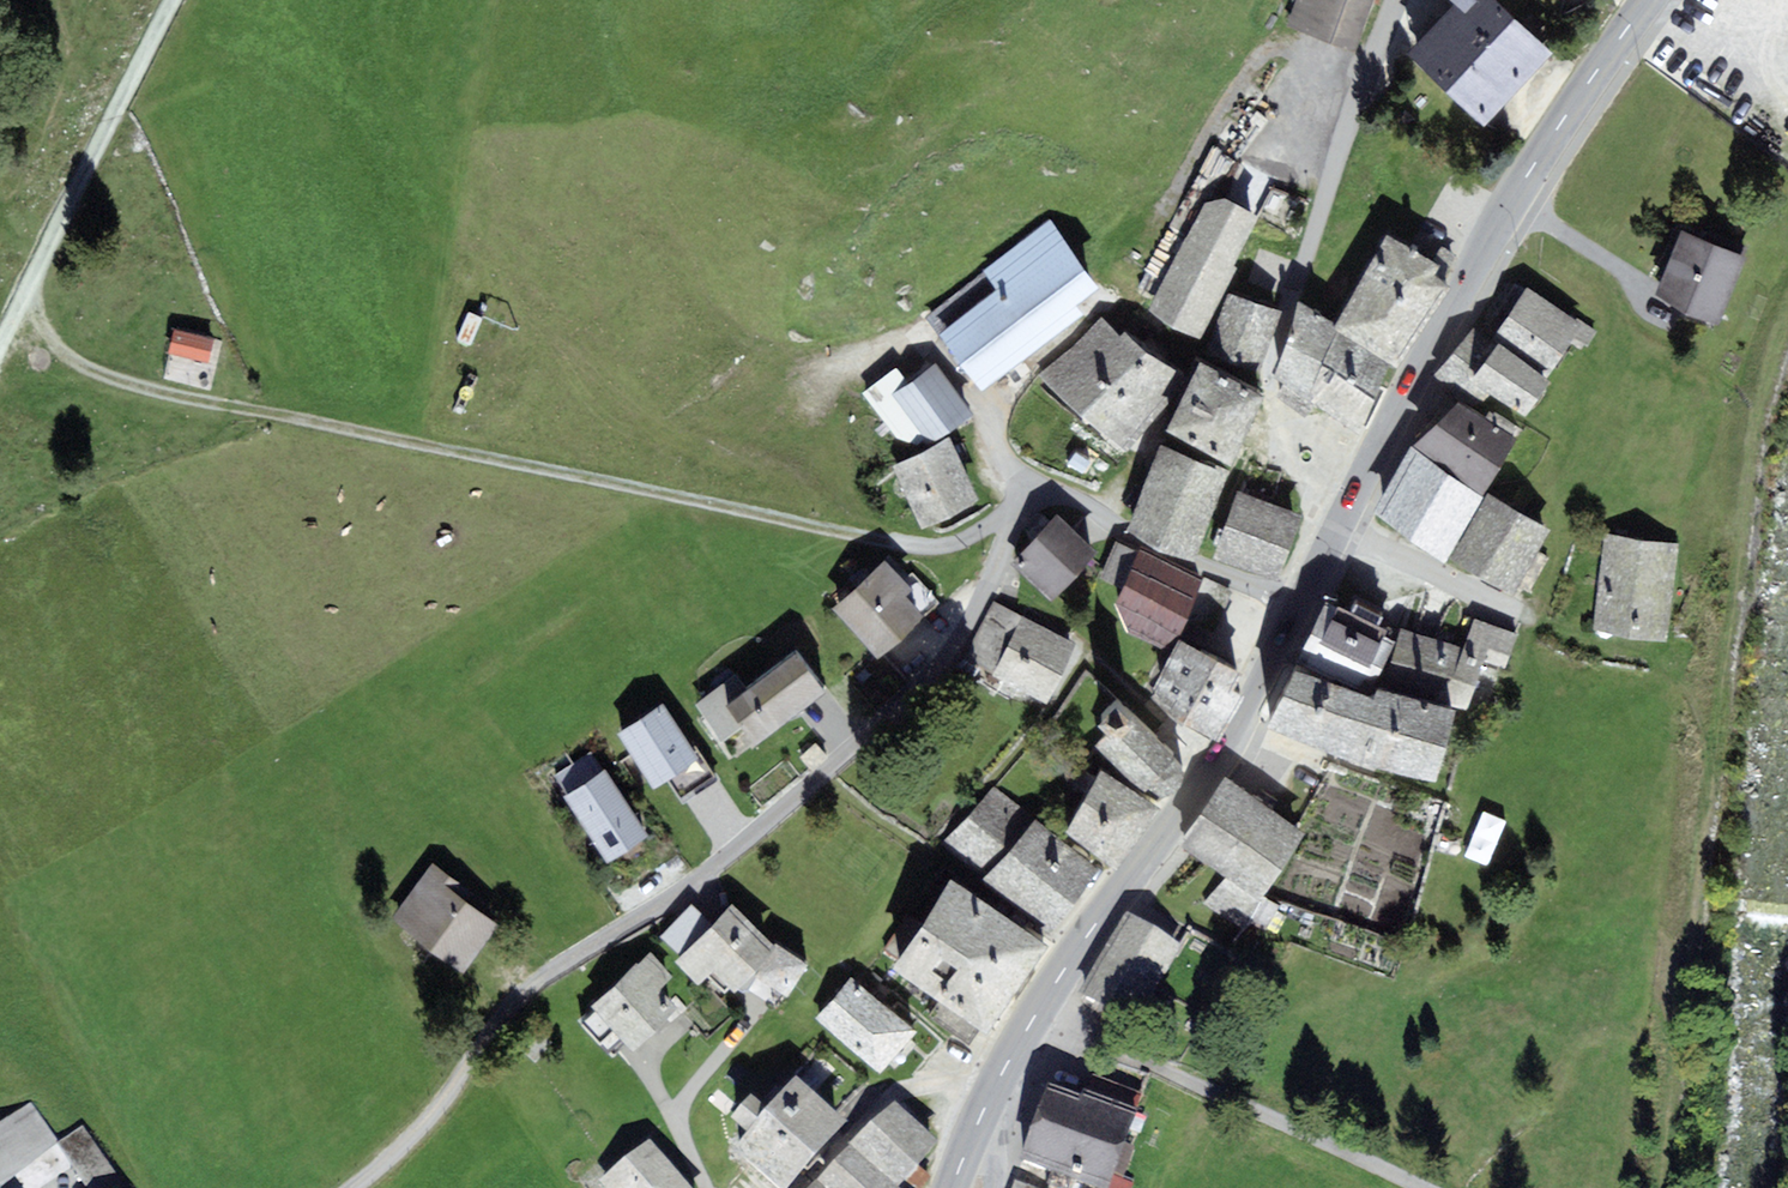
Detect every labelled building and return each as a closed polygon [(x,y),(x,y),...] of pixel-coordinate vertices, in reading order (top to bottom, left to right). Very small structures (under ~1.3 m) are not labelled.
[(1374,0),(1296,0),(1286,26),(1355,51),(1374,0)] [(1552,53),(1496,0),(1478,0),(1465,14),(1452,2),(1408,53),(1483,129),(1552,53)] [(1452,2),(1465,14),(1478,0),(1451,0),(1452,2)] [(1204,202),(1149,309),(1200,339),(1238,267),(1233,266),(1259,217),(1225,197),(1204,202)] [(1083,314),(1076,305),(1100,287),(1048,219),(982,270),(983,272),(997,291),(939,335),(981,391),(1083,314)] [(1719,324),(1747,258),(1682,230),(1654,296),(1719,324)] [(1337,323),(1333,328),(1337,331),(1390,365),(1397,370),(1453,290),(1434,275),(1440,267),(1386,233),(1351,289),(1356,292),(1337,323)] [(939,335),(997,291),(983,272),(926,318),(939,335)] [(1582,326),(1526,287),(1491,340),(1498,345),(1547,379),(1574,339),(1582,326)] [(1260,370),(1279,312),(1229,294),(1207,351),(1260,370)] [(1310,403),(1337,331),(1333,328),(1337,323),(1299,303),(1275,378),(1310,403)] [(1150,354),(1125,331),(1120,337),(1102,315),(1037,374),(1126,453),(1187,379),(1150,354)] [(1582,326),(1574,339),(1587,347),(1597,332),(1584,323),(1582,326)] [(173,330),(171,353),(216,357),(218,333),(173,330)] [(1526,417),(1551,381),(1547,379),(1498,345),(1491,340),(1475,330),(1434,376),(1477,408),(1490,392),(1526,417)] [(1390,365),(1337,331),(1310,403),(1359,437),(1390,365)] [(1233,467),(1265,396),(1200,362),(1167,432),(1233,467)] [(973,415),(936,363),(909,383),(897,368),(862,394),(896,439),(918,444),(925,441),(929,446),(973,415)] [(1516,438),(1458,402),(1413,448),(1482,496),(1516,438)] [(949,438),(892,465),(923,531),(980,503),(949,438)] [(1160,445),(1126,532),(1195,563),(1228,474),(1160,445)] [(1373,513),(1443,564),(1447,558),(1484,498),(1482,496),(1413,448),(1373,513)] [(1278,581),(1302,515),(1239,491),(1212,559),(1278,581)] [(1514,595),(1551,530),(1487,494),(1484,498),(1447,558),(1514,595)] [(1058,515),(1012,563),(1053,603),(1100,555),(1058,515)] [(1666,642),(1679,543),(1607,534),(1594,633),(1666,642)] [(1121,590),(1138,554),(1115,543),(1098,579),(1121,590)] [(1203,579),(1139,551),(1138,554),(1121,590),(1113,606),(1127,634),(1170,654),(1178,638),(1185,623),(1203,579)] [(878,567),(854,590),(900,639),(924,616),(905,596),(912,588),(886,560),(878,567)] [(1231,591),(1203,579),(1185,623),(1194,627),(1199,615),(1218,622),(1231,591)] [(854,590),(833,609),(879,658),(900,639),(854,590)] [(1367,694),(1394,640),(1384,635),(1387,630),(1377,625),(1383,615),(1357,602),(1351,612),(1336,605),(1336,606),(1326,601),(1297,659),(1367,694)] [(1049,700),(1075,644),(1022,619),(996,676),(1049,700)] [(1463,648),(1443,641),(1422,697),(1469,711),(1486,661),(1506,667),(1518,633),(1472,619),(1463,648)] [(1403,629),(1381,686),(1422,697),(1443,641),(1403,629)] [(1242,674),(1178,638),(1170,654),(1151,688),(1156,692),(1145,709),(1179,736),(1184,725),(1219,742),(1246,697),(1233,691),(1242,674)] [(747,689),(726,706),(742,727),(756,746),(828,691),(797,651),(747,689)] [(1457,710),(1377,687),(1371,698),(1294,671),(1267,728),(1344,758),(1436,782),(1457,710)] [(736,674),(696,705),(724,741),(742,727),(726,706),(747,689),(736,674)] [(696,755),(663,702),(616,732),(652,789),(668,780),(699,760),(696,755)] [(1111,736),(1100,748),(1145,792),(1148,789),(1160,798),(1167,797),(1177,790),(1183,781),(1184,774),(1182,765),(1172,755),(1175,753),(1121,702),(1099,726),(1111,736)] [(566,793),(603,770),(592,752),(554,776),(566,793)] [(700,753),(696,755),(699,760),(668,780),(684,804),(719,781),(716,777),(700,753)] [(649,837),(605,768),(603,770),(566,793),(562,796),(606,864),(649,837)] [(1116,869),(1162,809),(1101,769),(1065,832),(1116,869)] [(1260,901),(1305,833),(1225,780),(1180,848),(1260,901)] [(987,875),(1036,819),(993,785),(946,839),(941,844),(964,864),(967,861),(987,875)] [(1494,865),(1512,819),(1491,811),(1473,857),(1494,865)] [(1053,934),(1100,869),(1036,819),(987,875),(983,880),(1053,934)] [(464,973),(499,925),(460,897),(467,888),(433,863),(391,920),(464,973)] [(987,1035),(1049,946),(952,879),(921,924),(896,960),(891,967),(987,1035)] [(775,948),(732,904),(713,924),(680,958),(676,962),(698,986),(712,972),(735,994),(753,974),(788,996),(808,966),(778,945),(775,948)] [(680,958),(713,924),(693,905),(660,938),(680,958)] [(896,960),(921,924),(907,914),(882,950),(896,960)] [(636,963),(592,1007),(634,1052),(687,1007),(682,1002),(677,1007),(660,988),(672,977),(650,952),(637,965),(636,963)] [(817,1019),(845,1044),(882,1002),(853,977),(817,1019)] [(880,1074),(917,1032),(882,1002),(845,1044),(880,1074)] [(1087,1099),(1135,1118),(1142,1098),(1094,1080),(1087,1099)] [(795,1090),(783,1103),(775,1096),(758,1115),(752,1110),(731,1133),(749,1148),(735,1163),(763,1187),(802,1187),(848,1137),(795,1090)] [(1022,1169),(1052,1180),(1081,1105),(1051,1094),(1022,1169)] [(1138,1119),(1135,1118),(1087,1099),(1084,1098),(1081,1105),(1052,1180),(1073,1187),(1111,1187),(1138,1119)] [(0,1126),(0,1187),(11,1187),(24,1175),(58,1144),(33,1103),(0,1126)] [(851,1153),(889,1187),(905,1187),(906,1187),(921,1172),(940,1151),(894,1108),(851,1153)] [(32,1187),(120,1187),(82,1129),(58,1144),(24,1175),(32,1187)] [(649,1146),(599,1186),(600,1187),(684,1187),(649,1146)] [(851,1153),(819,1187),(889,1187),(851,1153)] [(906,1187),(907,1187),(925,1187),(931,1182),(921,1172),(906,1187)]
